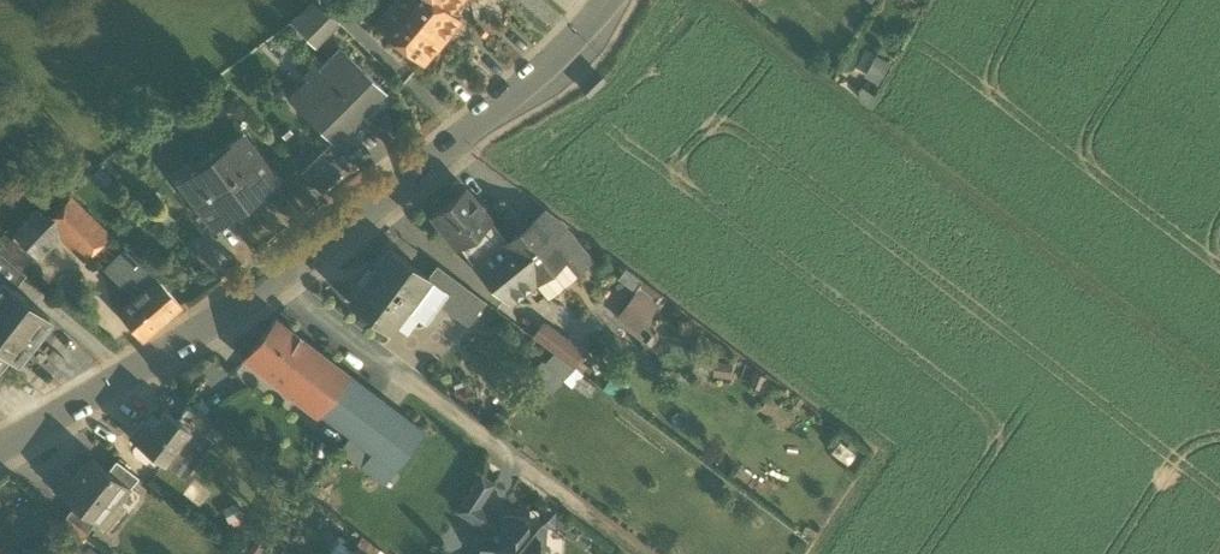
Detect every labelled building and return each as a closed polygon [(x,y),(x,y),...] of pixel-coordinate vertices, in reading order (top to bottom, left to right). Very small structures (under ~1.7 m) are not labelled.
[(433,0),(396,0),(394,2),(438,39),(442,35),(443,35),(456,19),(447,11),(433,0)] [(447,11),(456,0),(433,0),(447,11)] [(338,22),(317,2),(291,21),(314,45),(338,22)] [(438,39),(394,2),(376,24),(421,62),(435,45),(434,44),(438,39)] [(338,50),(318,70),(333,84),(332,85),(304,114),(333,142),(362,113),(359,110),(379,90),(338,50)] [(313,65),(302,75),(306,79),(288,97),(304,114),(332,85),(318,70),(313,65)] [(275,182),(242,136),(228,146),(231,150),(196,175),(193,171),(179,182),(212,227),(226,217),(223,213),(258,188),(261,192),(275,182)] [(319,154),(301,173),(321,192),(340,174),(319,154)] [(491,221),(463,187),(430,214),(457,248),(459,246),(491,221)] [(52,196),(39,211),(48,220),(63,206),(52,196)] [(105,236),(69,200),(63,206),(48,220),(62,233),(85,256),(105,236)] [(36,208),(13,234),(35,259),(62,233),(48,220),(39,211),(36,208)] [(507,241),(503,244),(534,281),(564,257),(566,255),(553,239),(535,218),(507,241)] [(491,221),(459,246),(474,265),(502,243),(503,244),(507,241),(491,221)] [(588,259),(564,230),(553,239),(566,255),(564,257),(575,269),(588,259)] [(502,243),(474,265),(485,279),(506,296),(514,298),(534,281),(503,244),(502,243)] [(151,275),(114,245),(101,262),(107,267),(127,283),(130,279),(137,287),(151,275)] [(428,276),(389,247),(349,302),(388,331),(428,279),(429,277),(428,276)] [(0,252),(0,280),(1,281),(13,290),(25,273),(0,252)] [(560,281),(575,269),(564,257),(534,281),(547,297),(563,285),(560,281)] [(101,262),(94,268),(100,274),(107,267),(101,262)] [(456,280),(436,265),(428,276),(429,277),(428,279),(447,293),(456,280)] [(640,278),(625,268),(617,278),(632,289),(640,278)] [(180,306),(151,275),(137,287),(142,292),(120,315),(142,338),(167,316),(180,306)] [(428,279),(405,308),(425,323),(439,304),(447,293),(428,279)] [(485,301),(456,280),(447,293),(439,304),(467,325),(485,301)] [(1,281),(0,282),(0,363),(8,353),(17,359),(49,318),(13,290),(1,281)] [(632,300),(623,312),(639,323),(645,315),(648,317),(653,310),(636,298),(634,301),(632,300)] [(275,318),(246,357),(282,384),(311,345),(275,318)] [(578,349),(546,325),(542,326),(533,337),(570,364),(579,352),(578,349)] [(348,374),(311,345),(282,384),(319,412),(330,398),(348,374)] [(348,374),(330,398),(349,412),(368,388),(348,374)] [(349,412),(338,427),(350,436),(372,453),(361,467),(383,484),(424,431),(368,388),(349,412)] [(349,412),(330,398),(319,412),(338,427),(349,412)] [(212,421),(188,403),(180,414),(192,423),(192,424),(203,433),(204,432),(212,421)] [(176,418),(164,409),(153,425),(144,418),(142,419),(143,420),(131,435),(130,435),(129,436),(163,462),(163,461),(192,424),(192,423),(180,414),(176,418)] [(192,424),(163,461),(183,476),(212,439),(204,432),(203,433),(192,424)] [(372,453),(350,436),(340,450),(361,467),(372,453)] [(107,470),(91,458),(76,477),(68,471),(54,489),(74,505),(95,521),(123,484),(124,483),(107,470)] [(138,477),(115,459),(107,470),(124,483),(123,484),(129,488),(138,477)] [(481,474),(457,510),(470,519),(478,507),(494,483),(481,474)] [(95,521),(74,505),(65,515),(87,532),(95,521)] [(545,523),(552,524),(553,511),(540,510),(540,517),(491,515),(478,507),(470,519),(482,526),(481,553),(544,553),(545,523)] [(362,536),(356,543),(359,544),(355,550),(360,553),(386,553),(362,536)]
